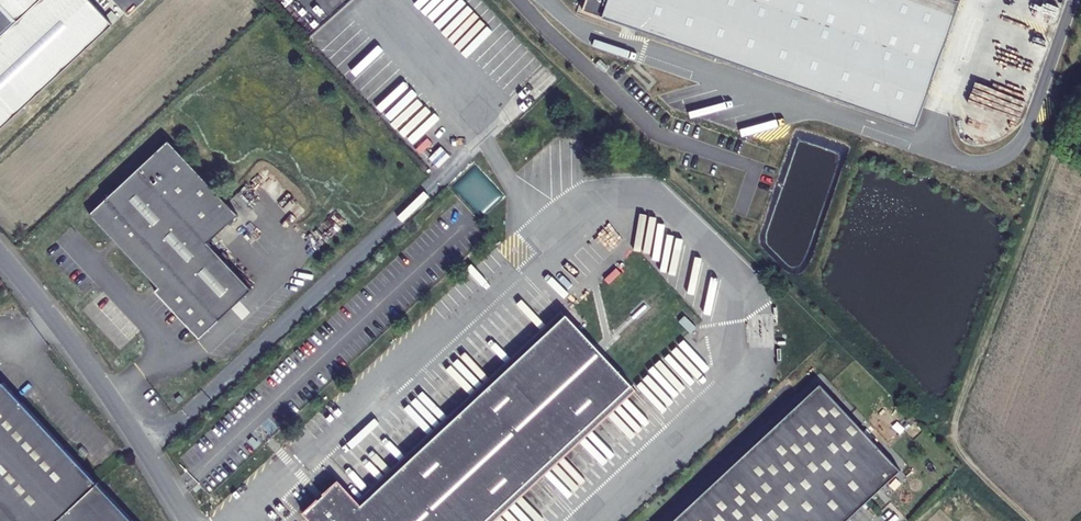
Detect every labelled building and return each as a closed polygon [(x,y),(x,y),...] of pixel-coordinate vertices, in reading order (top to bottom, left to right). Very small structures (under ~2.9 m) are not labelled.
[(113,25),(90,0),(0,0),(0,130),(113,25)] [(589,19),(901,127),(947,0),(596,0),(589,19)] [(155,292),(199,340),(252,291),(208,244),(238,216),(168,141),(89,215),(148,278),(155,272),(165,283),(155,292)] [(311,520),(485,520),(492,514),(541,469),(632,384),(566,314),(483,391),(414,455),(361,504),(352,494),(337,479),(326,491),(316,500),(303,512),(311,520)] [(32,413),(3,382),(0,385),(0,520),(134,520),(98,483),(32,413)] [(677,520),(852,520),(904,473),(825,386),(677,520)]
